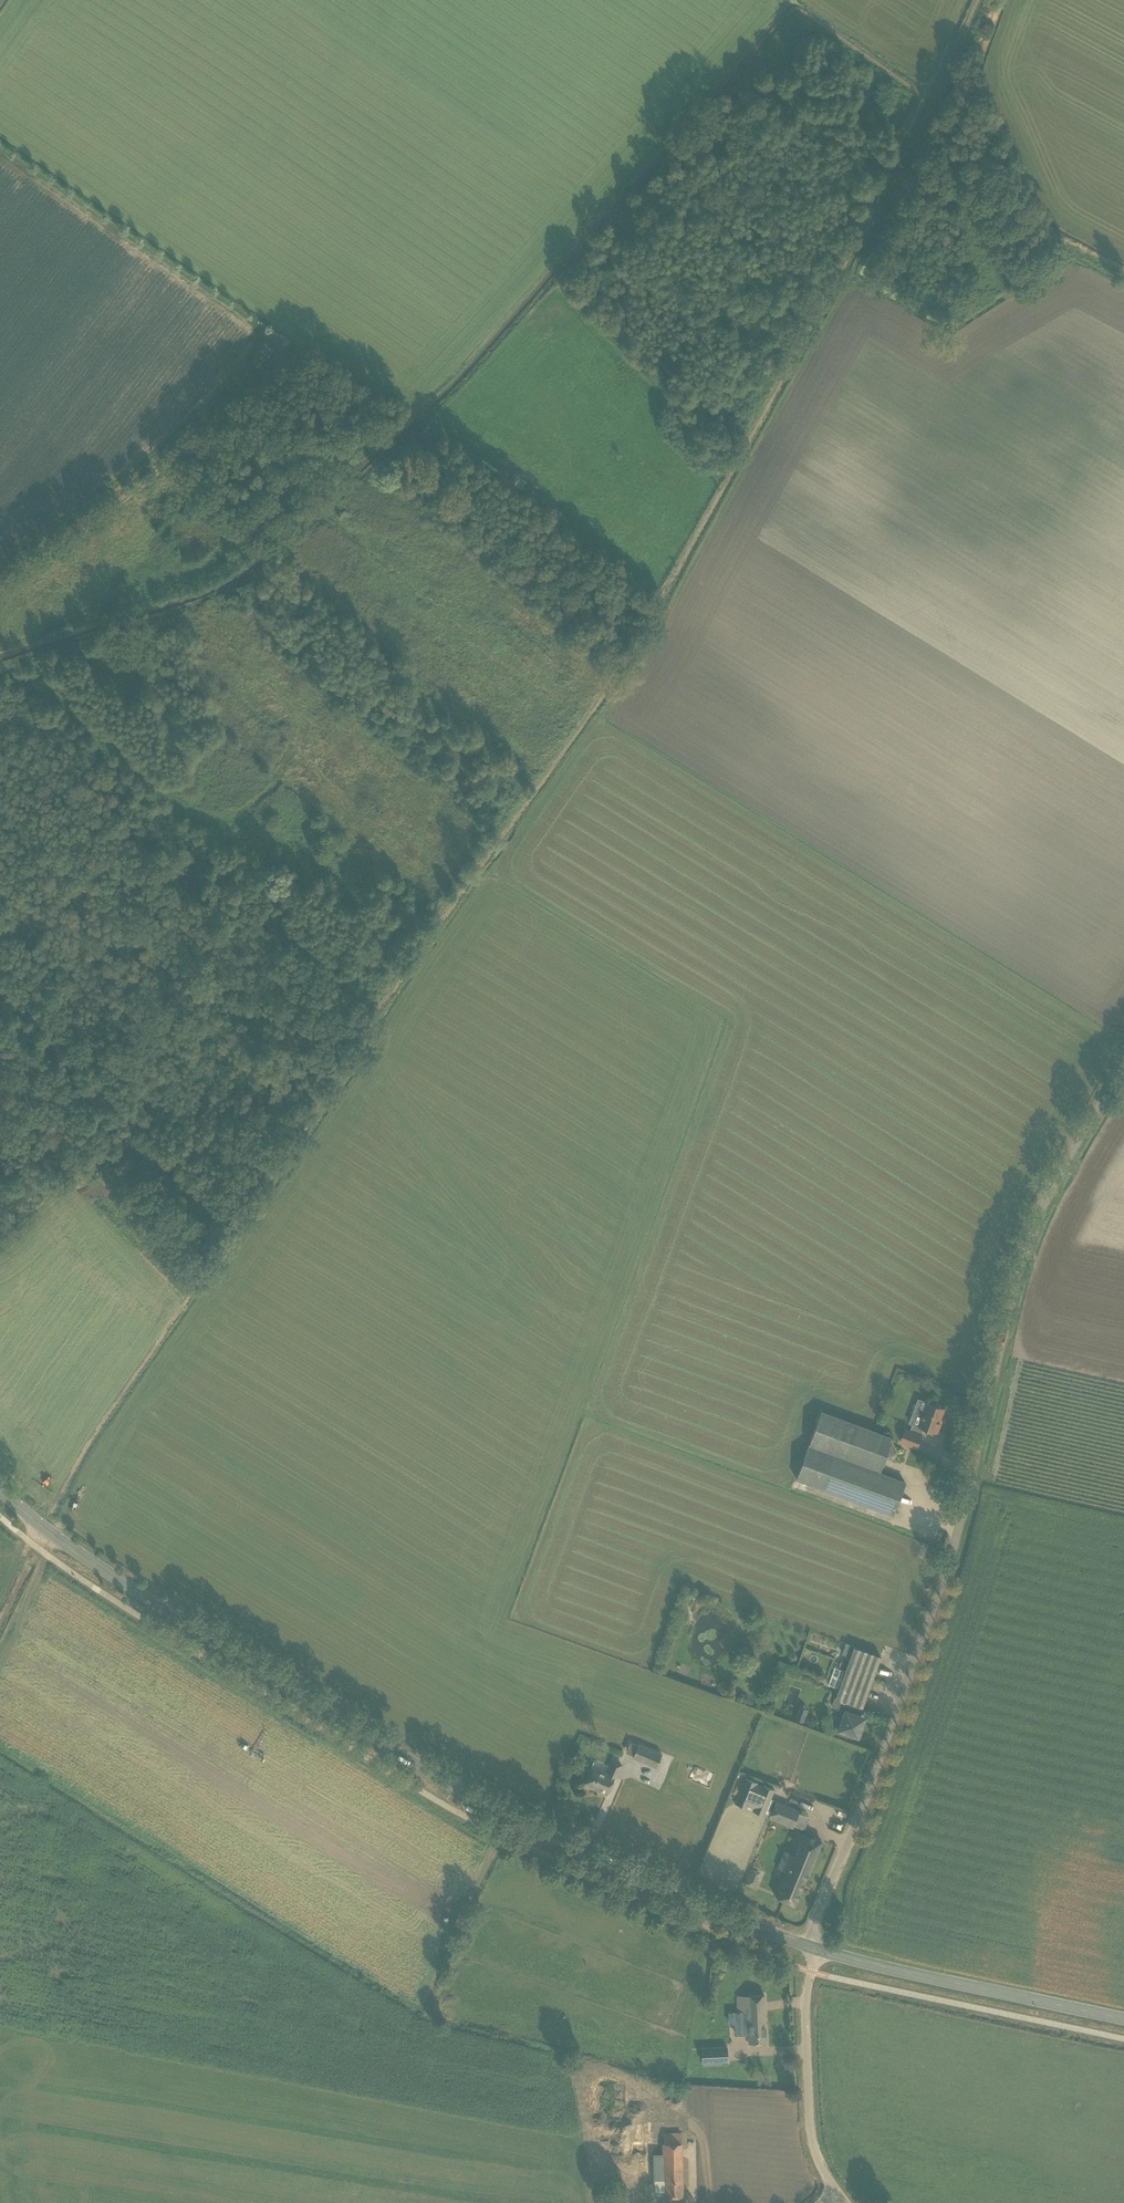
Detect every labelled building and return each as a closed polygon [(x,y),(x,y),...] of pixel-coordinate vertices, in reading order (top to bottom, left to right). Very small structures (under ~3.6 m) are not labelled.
[(92,1160),(76,1173),(83,1181),(98,1167),(92,1160)] [(901,1442),(907,1444),(918,1448),(923,1435),(922,1434),(924,1428),(938,1433),(941,1424),(939,1423),(945,1408),(928,1402),(919,1425),(913,1423),(911,1430),(906,1428),(901,1442)] [(821,1411),(796,1479),(822,1489),(883,1511),(893,1515),(905,1482),(895,1478),(880,1473),(885,1458),(898,1452),(888,1431),(882,1434),(874,1431),(821,1411)] [(849,1657),(852,1648),(853,1646),(846,1643),(842,1655),(849,1657)] [(838,1720),(834,1731),(845,1735),(845,1732),(857,1736),(864,1716),(860,1715),(880,1658),(852,1648),(849,1657),(835,1697),(832,1706),(844,1710),(841,1721),(838,1720)] [(804,1717),(796,1714),(794,1719),(803,1722),(804,1717)] [(638,1744),(633,1757),(656,1767),(662,1754),(638,1744)] [(616,1778),(620,1768),(621,1765),(613,1761),(607,1773),(591,1766),(584,1783),(596,1788),(595,1789),(607,1794),(614,1777),(616,1778)] [(745,1777),(736,1804),(747,1808),(748,1806),(766,1812),(775,1788),(763,1784),(763,1785),(757,1783),(757,1782),(745,1777)] [(776,1801),(770,1815),(782,1820),(781,1822),(792,1826),(798,1810),(776,1801)] [(821,1841),(801,1833),(775,1896),(795,1905),(821,1841)] [(750,1868),(744,1884),(756,1889),(759,1880),(755,1879),(759,1871),(750,1868)] [(738,2011),(735,2011),(735,2024),(736,2034),(748,2034),(749,2042),(755,2042),(766,2042),(764,1995),(737,1996),(738,2007),(738,2011)] [(726,2046),(701,2048),(702,2062),(727,2061),(726,2046)] [(636,2113),(635,2160),(650,2160),(650,2113),(636,2113)] [(683,2196),(681,2145),(662,2145),(663,2180),(665,2180),(666,2197),(683,2196)]
